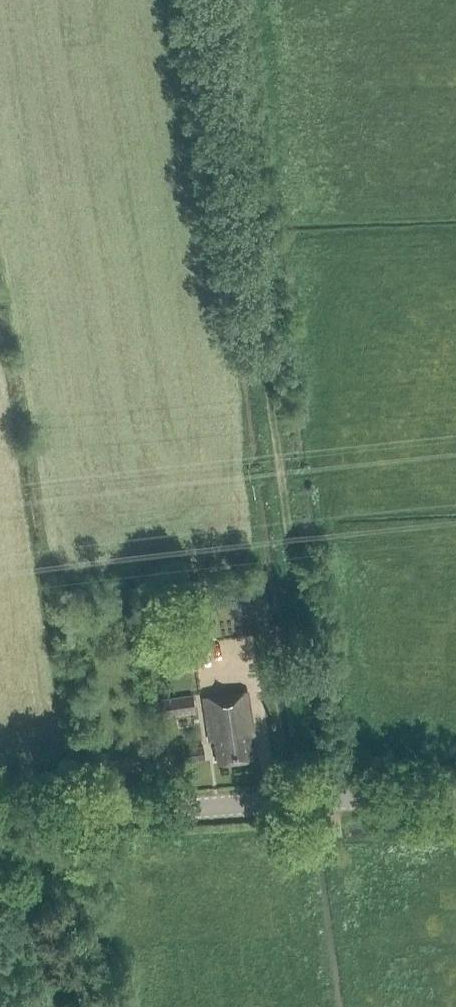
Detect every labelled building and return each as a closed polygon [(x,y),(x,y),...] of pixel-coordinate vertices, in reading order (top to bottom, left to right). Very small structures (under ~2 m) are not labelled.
[(192,633),(160,637),(165,674),(197,669),(192,633)] [(249,736),(254,735),(248,692),(203,698),(209,741),(215,740),(218,763),(252,758),(249,736)] [(193,694),(161,699),(164,718),(196,713),(193,694)] [(186,747),(188,763),(204,761),(202,745),(186,747)]
